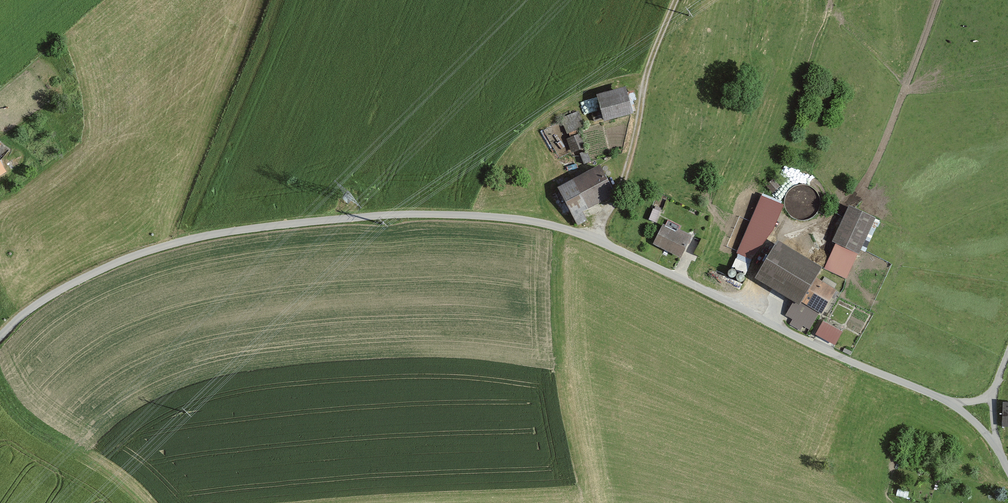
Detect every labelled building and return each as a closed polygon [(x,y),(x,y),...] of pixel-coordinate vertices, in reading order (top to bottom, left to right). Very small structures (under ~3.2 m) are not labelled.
[(622,90),(595,98),(603,124),(635,114),(632,104),(635,104),(631,93),(623,95),(622,90)] [(611,200),(595,169),(554,190),(555,193),(549,195),(562,220),(568,217),(570,220),(611,200)] [(757,264),(779,208),(758,200),(736,257),(757,264)] [(873,220),(847,208),(831,243),(857,255),(873,220)] [(658,214),(651,211),(647,222),(654,225),(658,214)] [(651,248),(679,261),(690,236),(677,231),(676,234),(660,227),(651,248)] [(818,270),(776,244),(753,281),(793,306),(786,317),(793,322),(791,326),(806,336),(837,286),(824,278),(820,285),(812,280),(818,270)] [(833,346),(840,333),(822,323),(814,337),(833,346)]
